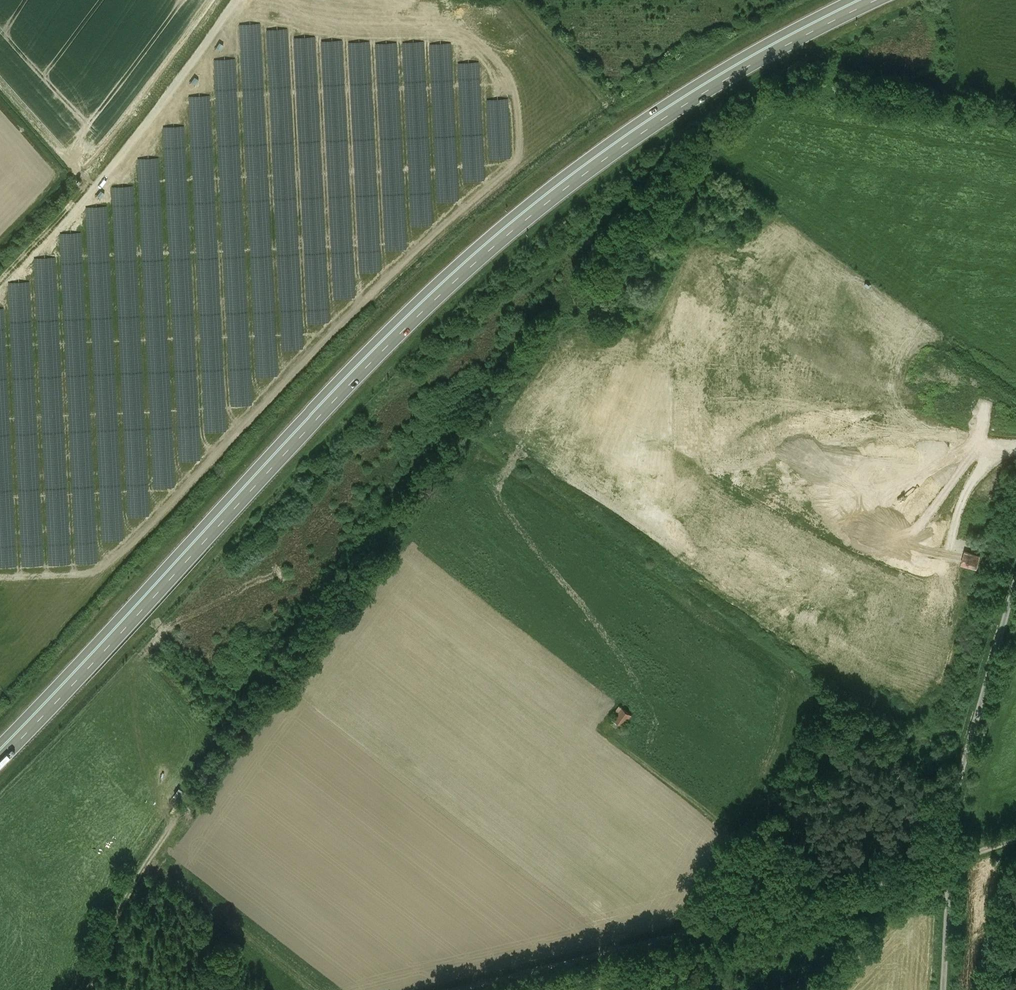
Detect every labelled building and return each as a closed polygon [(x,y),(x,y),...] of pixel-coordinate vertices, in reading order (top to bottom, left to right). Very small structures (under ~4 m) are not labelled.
[(966,550),(962,564),(978,568),(982,554),(966,550)] [(623,708),(615,720),(624,727),(632,715),(623,708)] [(179,798),(185,791),(180,786),(173,793),(179,798)]
